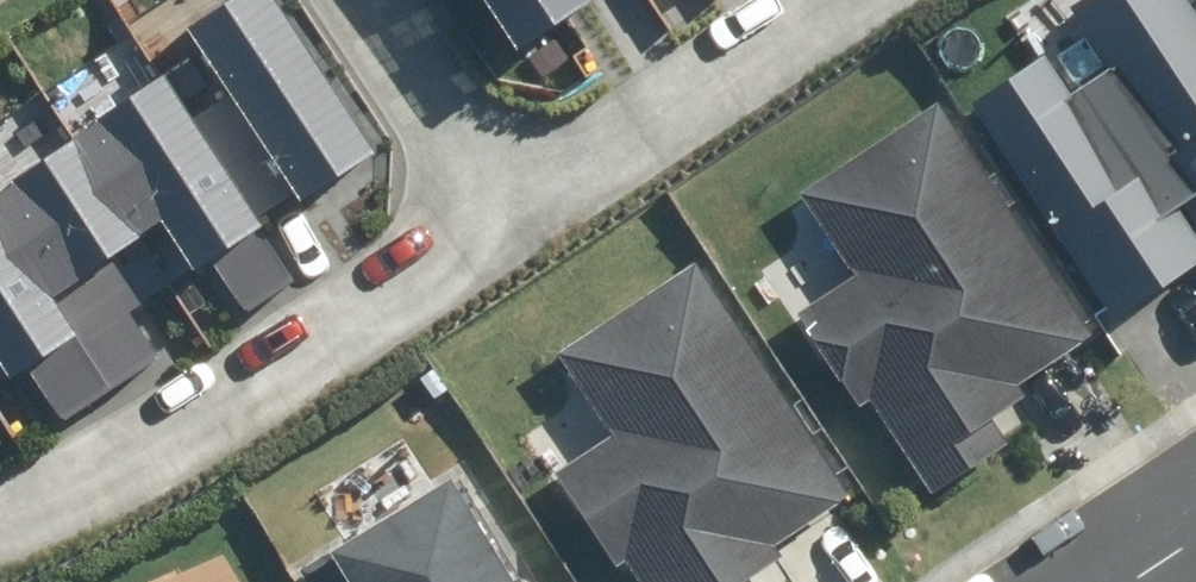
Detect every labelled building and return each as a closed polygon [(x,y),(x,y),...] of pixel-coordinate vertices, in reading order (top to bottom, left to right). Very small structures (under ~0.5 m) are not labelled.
[(10,376),(24,366),(60,418),(159,352),(133,314),(210,263),(240,308),(294,273),(258,218),(295,193),(301,201),(381,148),(282,0),(241,0),(191,33),(233,95),(195,120),(167,79),(0,190),(0,362),(10,376)] [(520,54),(593,5),(590,0),(484,0),(520,54)] [(1069,8),(1195,220),(1195,0),(1083,0),(1069,8)] [(1170,216),(1164,220),(1137,179),(1118,192),(1059,102),(1072,94),(1049,60),(974,110),(1117,324),(1195,271),(1195,255),(1170,216)] [(1103,328),(931,106),(804,205),(857,274),(798,319),(864,404),(886,388),(960,483),(1029,430),(1008,402),(1103,328)] [(612,565),(626,555),(644,581),(755,581),(748,572),(853,503),(693,263),(556,354),(612,438),(554,476),(612,565)] [(330,553),(347,581),(528,581),(467,475),(330,553)]
